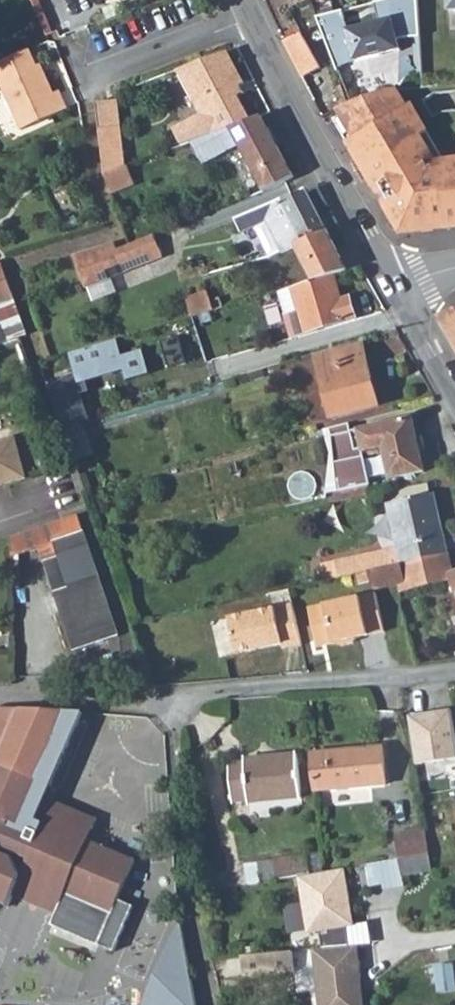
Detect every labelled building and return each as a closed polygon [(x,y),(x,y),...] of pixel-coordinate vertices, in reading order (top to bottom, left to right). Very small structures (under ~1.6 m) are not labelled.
[(347,12),(346,8),(318,16),(338,68),(354,60),(402,46),(399,35),(420,35),(418,0),(381,0),(347,12)] [(301,32),(283,39),(301,76),(320,67),(301,32)] [(71,105),(62,85),(55,88),(47,70),(42,73),(39,66),(31,48),(0,62),(0,83),(19,127),(20,131),(51,115),(71,105)] [(243,84),(226,53),(176,71),(175,71),(198,114),(170,128),(182,147),(209,135),(218,132),(247,121),(235,98),(230,90),(236,87),(243,84)] [(421,60),(423,86),(434,84),(454,82),(454,56),(421,60)] [(241,95),(236,87),(230,90),(235,98),(241,95)] [(339,109),(341,114),(334,119),(347,141),(348,141),(363,167),(362,168),(371,183),(372,182),(393,219),(392,220),(399,230),(412,222),(420,221),(421,230),(432,228),(432,227),(454,224),(454,155),(435,158),(420,131),(427,127),(411,99),(406,101),(399,89),(387,91),(339,109)] [(93,100),(96,127),(97,130),(118,127),(118,126),(114,98),(93,100)] [(267,127),(261,116),(247,121),(253,133),(267,127)] [(237,145),(262,192),(276,186),(293,176),(267,127),(253,133),(247,121),(218,132),(228,149),(237,145)] [(102,174),(123,167),(118,127),(97,130),(98,137),(102,174)] [(133,183),(126,166),(123,167),(129,184),(133,183)] [(123,167),(102,174),(110,193),(129,184),(123,167)] [(268,222),(280,251),(296,246),(295,243),(326,228),(308,190),(284,201),(283,199),(241,216),(246,231),(268,222)] [(296,246),(313,281),(333,275),(346,271),(326,228),(295,243),(296,246)] [(160,248),(154,235),(132,245),(117,250),(121,264),(160,248)] [(124,272),(121,264),(117,251),(113,242),(71,255),(83,289),(124,272)] [(163,256),(160,248),(121,264),(124,272),(163,256)] [(0,273),(0,306),(17,302),(6,271),(0,273)] [(341,301),(333,275),(313,281),(292,287),(299,312),(285,315),(291,337),(354,320),(349,300),(341,301)] [(278,291),(285,315),(299,312),(292,287),(278,291)] [(185,296),(191,316),(222,307),(220,297),(213,299),(210,288),(185,296)] [(0,306),(0,321),(7,342),(19,339),(29,336),(27,331),(17,302),(0,306)] [(440,318),(454,345),(454,313),(440,318)] [(74,350),(76,358),(119,346),(117,337),(74,350)] [(362,345),(316,358),(332,417),(379,404),(362,345)] [(52,372),(43,374),(45,380),(54,377),(52,372)] [(75,378),(48,387),(50,394),(51,394),(63,430),(65,429),(83,423),(90,421),(75,378)] [(411,417),(358,429),(363,452),(383,448),(389,479),(423,471),(411,417)] [(25,478),(13,436),(0,439),(0,484),(25,478)] [(329,494),(331,504),(352,499),(371,495),(368,485),(329,494)] [(396,546),(363,553),(319,563),(322,575),(323,581),(355,574),(448,554),(434,494),(387,503),(396,546)] [(11,556),(56,542),(61,556),(46,561),(75,650),(119,637),(82,521),(80,515),(11,537),(11,556)] [(451,570),(448,554),(355,574),(358,584),(370,581),(372,589),(397,583),(404,581),(406,590),(442,581),(441,572),(451,570)] [(442,581),(453,579),(451,575),(452,575),(451,570),(441,572),(442,581)] [(399,591),(406,590),(404,581),(397,583),(399,591)] [(375,594),(307,609),(316,647),(334,643),(339,646),(352,643),(355,638),(383,632),(375,594)] [(291,604),(228,618),(236,654),(281,644),(282,649),(300,645),(291,604)] [(0,708),(0,905),(10,909),(15,898),(25,876),(17,857),(1,850),(3,847),(21,854),(30,833),(12,826),(13,821),(24,825),(70,708),(0,708)] [(407,714),(415,763),(454,757),(454,737),(451,708),(407,714)] [(383,748),(312,754),(316,793),(386,786),(383,748)] [(245,761),(230,763),(233,800),(248,799),(248,801),(301,797),(298,755),(244,758),(245,761)] [(421,771),(424,788),(450,784),(447,766),(421,771)] [(57,800),(41,840),(82,859),(91,838),(100,818),(57,800)] [(424,830),(395,835),(398,857),(364,863),(367,887),(381,884),(382,890),(403,885),(401,877),(430,872),(424,830)] [(82,859),(41,840),(30,863),(72,882),(68,892),(57,917),(53,923),(114,949),(131,907),(122,901),(140,860),(91,838),(82,859)] [(259,865),(263,884),(299,877),(309,875),(306,856),(259,865)] [(30,863),(25,876),(15,898),(57,917),(68,892),(72,882),(30,863)] [(344,869),(309,875),(299,877),(308,932),(353,924),(344,869)] [(146,1004),(196,1004),(181,922),(146,1004)] [(314,949),(320,1004),(364,1004),(358,945),(314,949)] [(291,956),(240,963),(244,984),(294,978),(291,956)]
